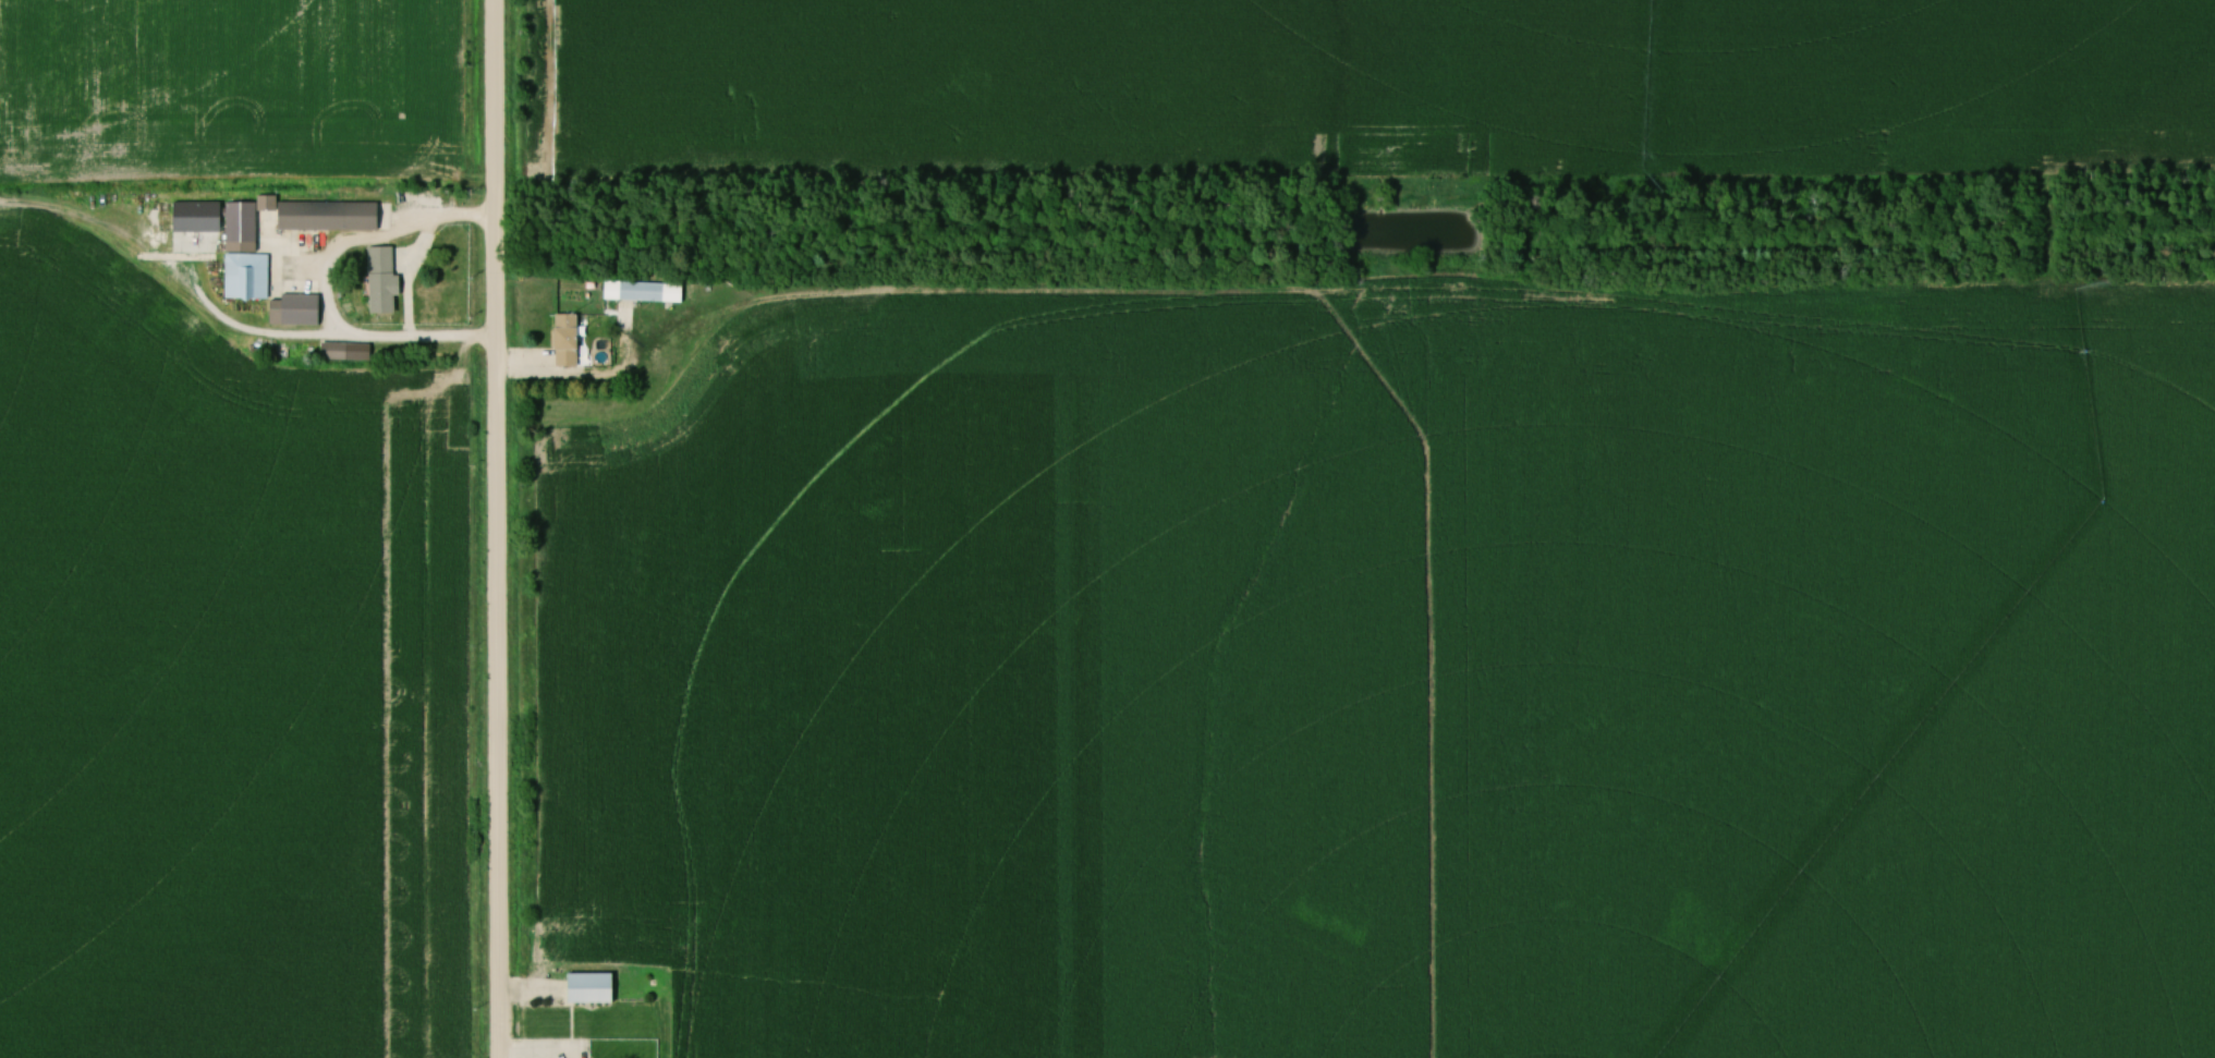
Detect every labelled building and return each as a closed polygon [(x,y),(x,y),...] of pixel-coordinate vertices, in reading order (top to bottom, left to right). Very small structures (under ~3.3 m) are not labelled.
[(269,255),(256,254),(257,212),(266,212),(266,204),(227,203),(224,300),(268,301),(269,255)] [(377,231),(377,204),(278,203),(278,231),(377,231)] [(392,247),(368,247),(368,314),(394,314),(394,297),(399,297),(399,276),(392,276),(392,247)] [(682,284),(604,282),(603,301),(682,303),(682,284)] [(319,325),(319,296),(270,296),(270,325),(319,325)] [(577,367),(577,314),(554,314),(554,367),(577,367)] [(321,361),(347,361),(347,344),(321,344),(321,361)] [(612,975),(567,975),(567,1005),(612,1005),(612,975)]
